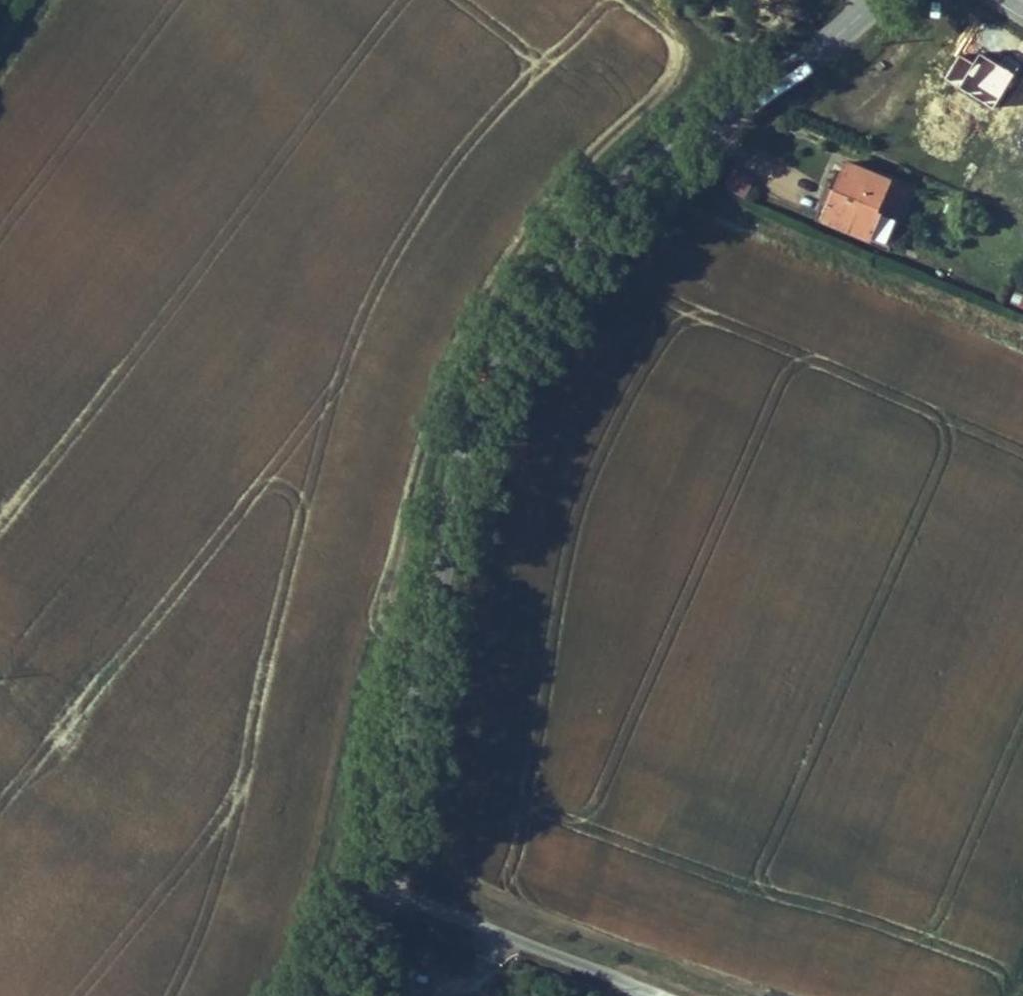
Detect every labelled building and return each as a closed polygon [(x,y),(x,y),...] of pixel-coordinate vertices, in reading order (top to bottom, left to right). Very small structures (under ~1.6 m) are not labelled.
[(894,184),(847,166),(840,183),(887,201),(893,186),(894,184)] [(887,201),(840,183),(822,228),(886,253),(897,224),(881,218),(887,201)] [(887,201),(881,218),(897,224),(910,193),(893,186),(887,201)] [(1022,310),(1022,295),(1017,292),(1011,305),(1022,310)]
